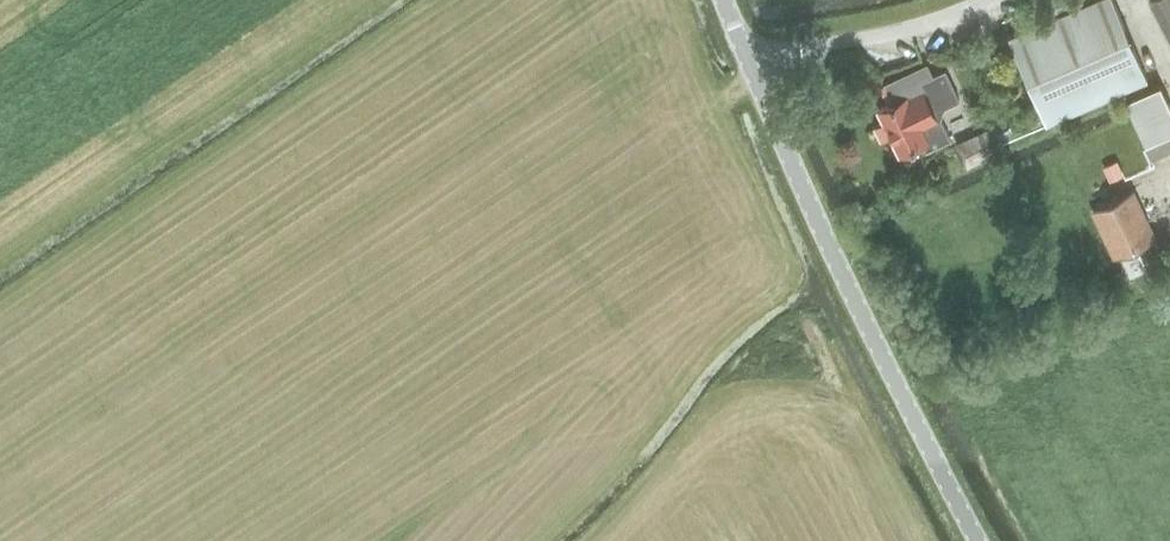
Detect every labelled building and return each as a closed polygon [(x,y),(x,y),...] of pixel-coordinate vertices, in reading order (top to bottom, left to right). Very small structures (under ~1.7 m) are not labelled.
[(1113,0),(1090,0),(1008,36),(1046,124),(1148,80),(1113,0)] [(1149,1),(1169,41),(1169,0),(1151,0),(1149,1)] [(890,136),(899,153),(923,142),(927,150),(950,139),(941,120),(944,108),(960,100),(946,69),(933,75),(928,63),(880,86),(889,105),(878,110),(884,122),(875,127),(881,140),(890,136)] [(1125,100),(1146,144),(1143,145),(1149,158),(1169,149),(1169,106),(1160,84),(1125,100)] [(986,132),(958,146),(967,163),(995,149),(986,132)] [(1103,167),(1110,181),(1124,175),(1117,161),(1103,167)] [(1111,200),(1094,209),(1116,256),(1153,239),(1131,193),(1131,192),(1111,200)]
